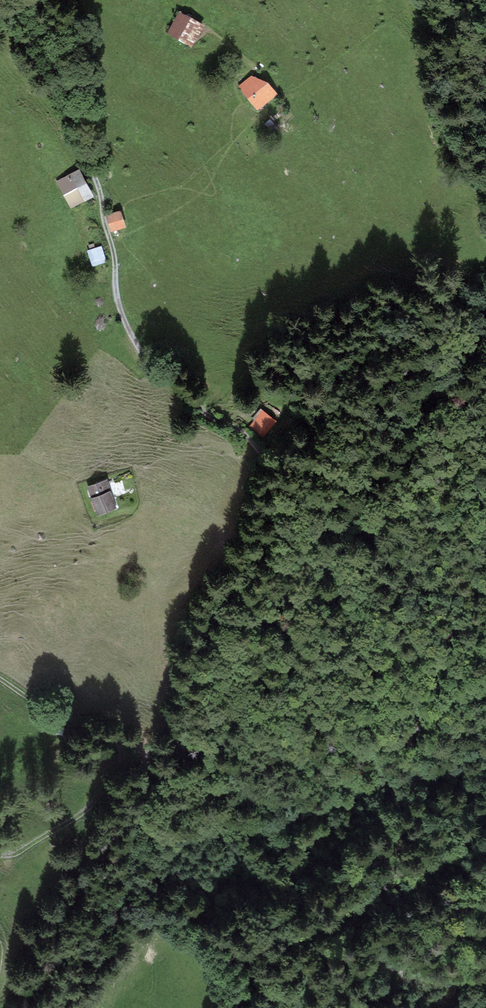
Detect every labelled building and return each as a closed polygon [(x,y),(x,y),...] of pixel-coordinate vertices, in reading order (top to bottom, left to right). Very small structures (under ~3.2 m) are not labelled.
[(182,11),(168,36),(194,49),(207,25),(182,11)] [(252,76),(239,87),(248,99),(268,82),(252,76)] [(258,111),(278,94),(268,82),(248,99),(258,111)] [(92,196),(79,171),(58,182),(71,207),(92,196)] [(119,212),(107,215),(112,230),(124,226),(119,212)] [(105,261),(101,247),(89,251),(93,265),(105,261)] [(275,421),(261,410),(250,426),(264,436),(275,421)] [(106,481),(88,487),(98,514),(116,508),(106,481)]
